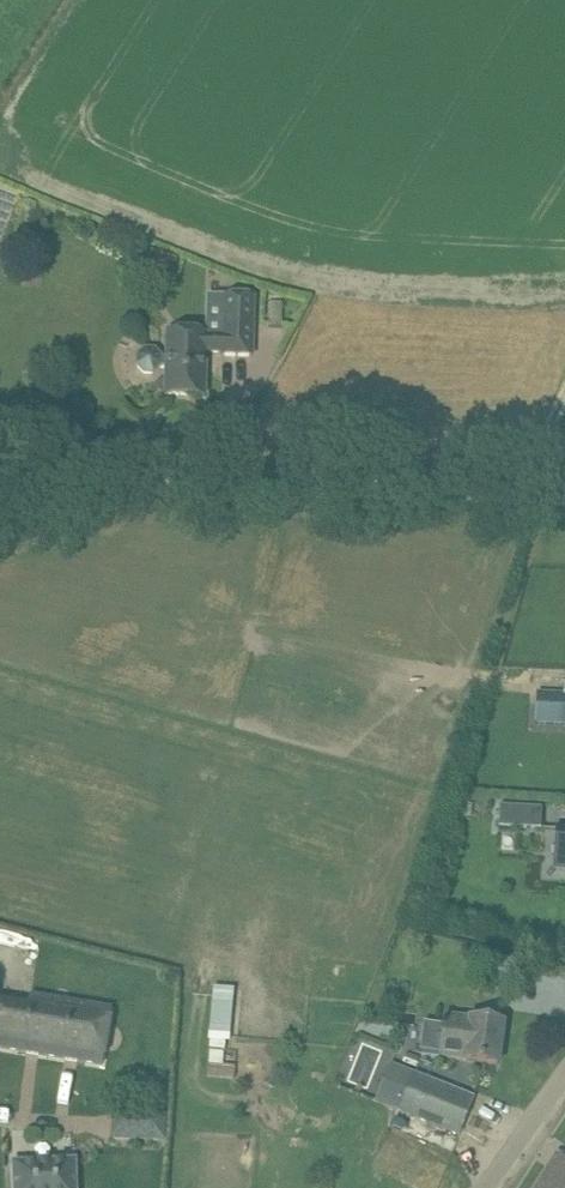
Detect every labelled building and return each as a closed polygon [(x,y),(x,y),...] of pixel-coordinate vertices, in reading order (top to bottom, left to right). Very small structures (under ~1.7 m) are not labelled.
[(206,333),(168,332),(167,356),(163,356),(157,350),(143,349),(138,354),(138,365),(144,372),(154,372),(160,366),(167,367),(166,394),(205,395),(206,351),(223,352),(223,354),(253,355),(254,296),(224,296),(223,336),(206,336),(206,333)] [(536,723),(564,724),(564,693),(538,692),(536,723)] [(500,805),(499,826),(538,828),(539,808),(542,808),(500,805)] [(527,844),(527,878),(564,878),(564,845),(527,844)] [(205,1033),(225,1034),(227,986),(207,985),(205,1033)] [(0,1001),(0,1050),(99,1066),(109,1007),(38,994),(36,1005),(0,1001)] [(424,1022),(420,1050),(440,1053),(440,1057),(498,1065),(504,1023),(446,1015),(444,1025),(424,1022)] [(206,1061),(218,1062),(219,1040),(207,1039),(206,1061)] [(475,1098),(391,1065),(376,1100),(461,1134),(475,1098)] [(114,1113),(113,1137),(165,1139),(166,1115),(114,1113)] [(558,1153),(536,1187),(564,1187),(564,1158),(558,1153)] [(74,1161),(12,1163),(13,1187),(74,1187),(74,1161)]
